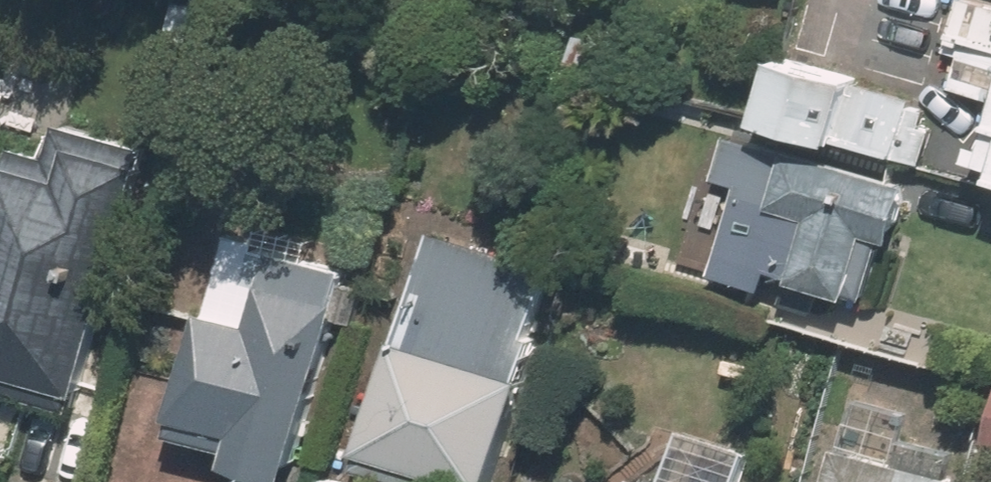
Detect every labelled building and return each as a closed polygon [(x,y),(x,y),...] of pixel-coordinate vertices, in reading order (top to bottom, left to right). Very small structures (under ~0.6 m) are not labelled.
[(148,74),(189,86),(214,0),(169,0),(148,74)] [(951,31),(990,43),(990,6),(970,0),(961,0),(951,31)] [(951,31),(936,86),(990,100),(990,43),(951,31)] [(920,130),(929,98),(833,71),(785,58),(769,121),(923,164),(932,133),(920,130)] [(143,131),(67,110),(58,140),(18,128),(0,193),(0,397),(1,392),(72,412),(108,284),(101,282),(143,131)] [(990,115),(981,147),(966,144),(961,162),(990,171),(990,115)] [(893,245),(908,189),(727,138),(716,179),(739,186),(715,276),(753,287),(757,272),(868,302),(884,242),(893,245)] [(257,230),(253,245),(228,239),(207,317),(200,314),(165,434),(231,453),(226,469),(237,473),(235,481),(301,481),(290,478),(338,307),(329,306),(338,275),(304,265),(309,246),(257,230)] [(523,382),(519,382),(553,276),(429,235),(395,341),(359,453),(361,454),(356,470),(392,481),(490,481),(523,382)] [(833,481),(956,481),(842,450),(833,481)] [(665,466),(661,481),(722,481),(665,466)]
